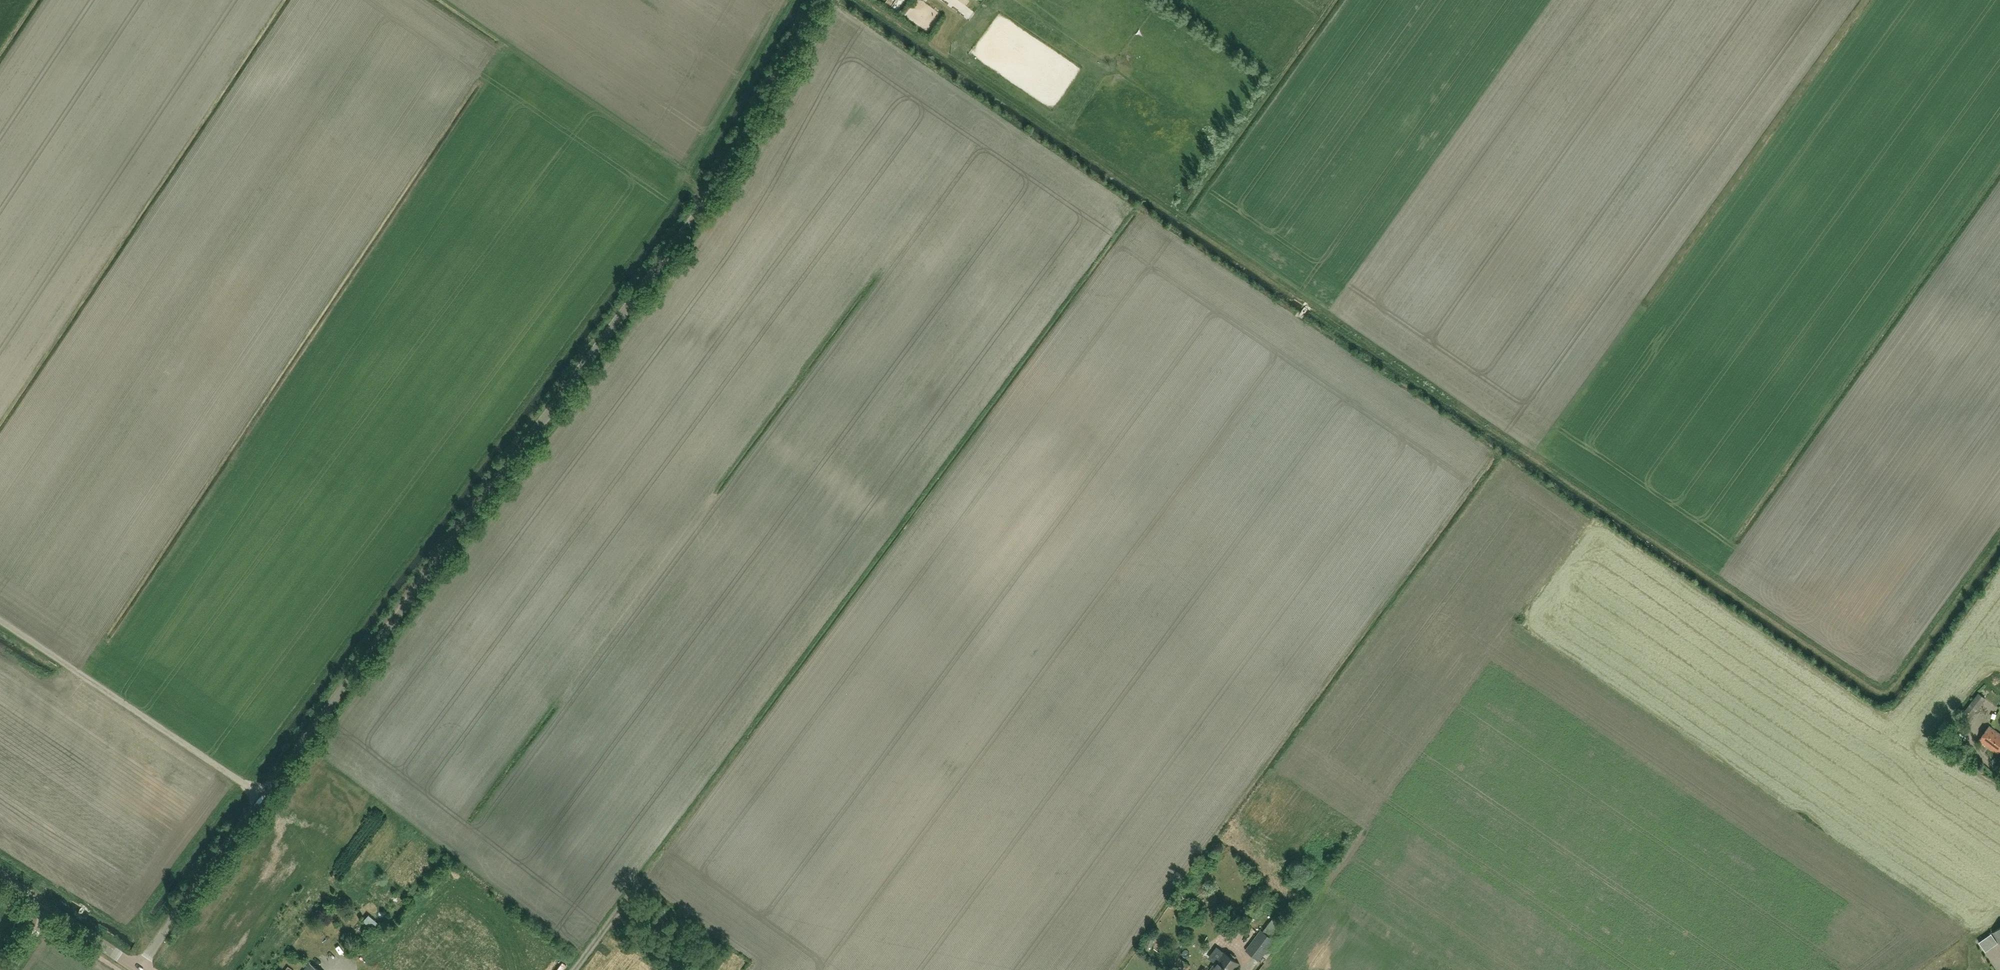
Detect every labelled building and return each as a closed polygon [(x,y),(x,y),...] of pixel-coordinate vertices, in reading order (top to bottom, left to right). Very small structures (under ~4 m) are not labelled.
[(1969,721),(1980,705),(1973,700),(1962,716),(1969,721)] [(1999,750),(1999,734),(1989,726),(1979,740),(1997,754),(1999,750)] [(1971,758),(1976,752),(1968,746),(1963,752),(1971,758)] [(1259,960),(1274,940),(1261,930),(1246,950),(1259,960)] [(1991,934),(1979,942),(1985,952),(1998,943),(1991,934)] [(1148,937),(1145,948),(1151,950),(1155,939),(1148,937)] [(1224,952),(1216,963),(1211,969),(1234,969),(1239,963),(1224,952)] [(1191,965),(1176,955),(1170,964),(1178,969),(1188,969),(1191,965)]
